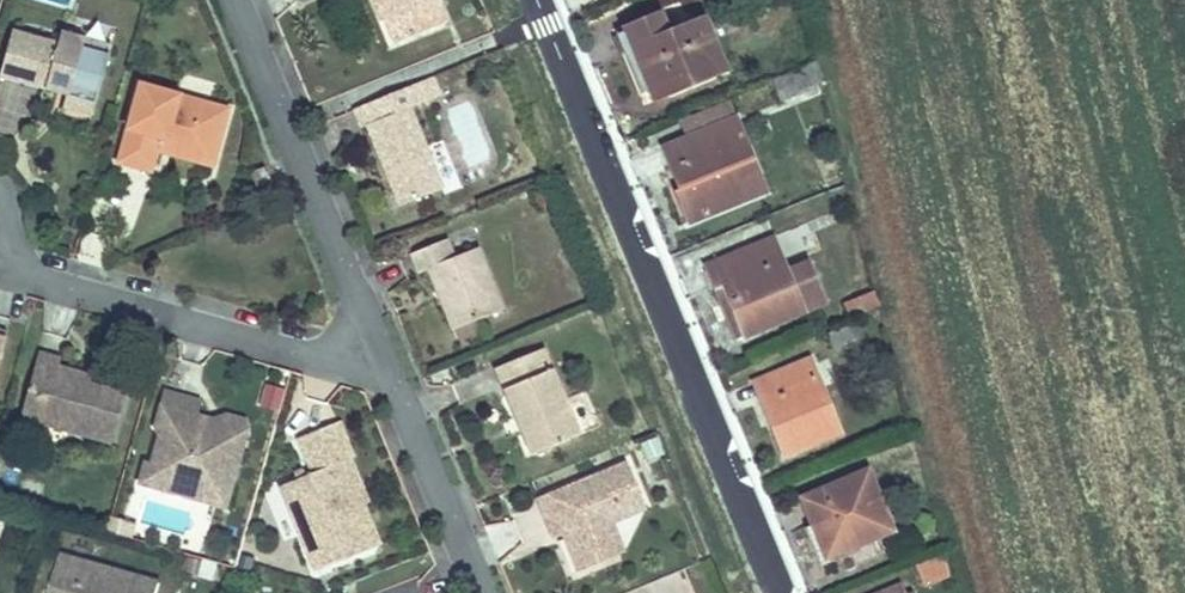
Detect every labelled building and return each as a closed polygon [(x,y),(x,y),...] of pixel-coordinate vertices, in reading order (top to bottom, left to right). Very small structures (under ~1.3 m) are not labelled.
[(384,11),(395,7),(392,0),(380,0),(384,11)] [(395,7),(384,11),(395,36),(445,15),(439,0),(392,0),(395,7)] [(607,34),(617,57),(625,53),(642,91),(667,81),(672,91),(713,72),(692,24),(659,39),(648,17),(607,34)] [(64,85),(62,94),(98,104),(110,59),(84,52),(89,34),(70,30),(66,42),(22,31),(12,71),(64,85)] [(115,41),(89,34),(84,52),(110,59),(115,41)] [(625,53),(617,57),(633,95),(642,91),(625,53)] [(812,61),(784,73),(791,89),(816,78),(812,61)] [(435,76),(424,80),(432,99),(443,94),(435,76)] [(388,117),(368,125),(401,204),(442,187),(410,108),(432,99),(424,80),(380,99),(388,117)] [(159,160),(163,148),(167,134),(218,148),(229,108),(144,84),(125,151),(159,160)] [(98,104),(62,94),(60,105),(96,114),(98,104)] [(380,99),(358,108),(366,126),(368,125),(388,117),(380,99)] [(669,126),(676,143),(721,124),(714,107),(669,126)] [(721,124),(676,143),(656,151),(675,195),(667,198),(677,221),(756,187),(727,122),(721,124)] [(167,134),(163,148),(213,162),(218,148),(167,134)] [(267,169),(251,174),(257,190),(272,184),(267,169)] [(451,238),(415,252),(422,269),(430,267),(456,331),(508,310),(483,246),(459,255),(451,238)] [(701,263),(710,286),(722,281),(742,329),(796,307),(775,256),(760,262),(752,242),(701,263)] [(722,281),(710,286),(731,335),(742,329),(722,281)] [(817,311),(824,327),(856,314),(849,297),(817,311)] [(10,331),(0,328),(0,369),(10,331)] [(45,351),(26,421),(115,445),(129,389),(69,372),(72,359),(45,351)] [(545,353),(499,370),(536,457),(581,439),(545,353)] [(810,356),(756,380),(765,400),(771,397),(779,417),(773,420),(787,451),(839,427),(810,356)] [(279,415),(285,389),(262,384),(256,410),(279,415)] [(176,428),(166,469),(172,471),(167,496),(210,506),(215,486),(225,488),(230,473),(244,476),(255,431),(201,417),(206,401),(176,394),(168,425),(176,428)] [(317,480),(283,493),(316,572),(375,549),(342,465),(356,459),(342,425),(301,441),(317,480)] [(172,471),(166,469),(153,466),(147,491),(167,496),(172,471)] [(579,576),(602,567),(597,551),(616,543),(613,535),(612,532),(621,513),(644,504),(628,469),(540,505),(556,540),(563,537),(579,576)] [(869,470),(807,498),(832,554),(892,527),(869,470)] [(234,512),(244,476),(230,473),(225,488),(215,486),(210,506),(234,512)] [(650,520),(644,504),(621,513),(612,532),(613,535),(650,520)] [(597,551),(602,567),(622,558),(616,543),(597,551)] [(56,592),(160,592),(162,585),(66,558),(56,592)] [(915,564),(919,587),(949,582),(944,558),(915,564)]
